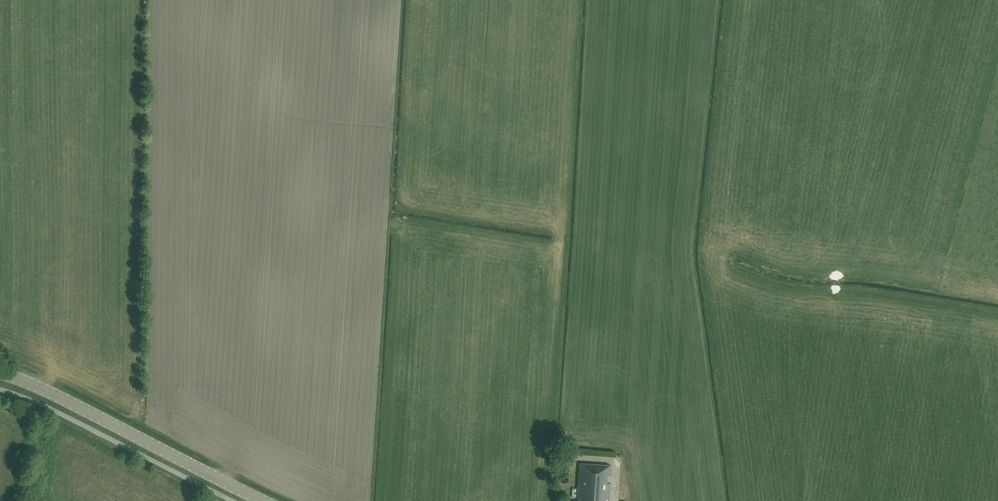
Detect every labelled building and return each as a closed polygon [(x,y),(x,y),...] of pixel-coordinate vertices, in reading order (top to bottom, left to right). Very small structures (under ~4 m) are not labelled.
[(578,500),(609,500),(611,483),(607,483),(608,476),(611,476),(612,464),(580,462),(578,500)]
